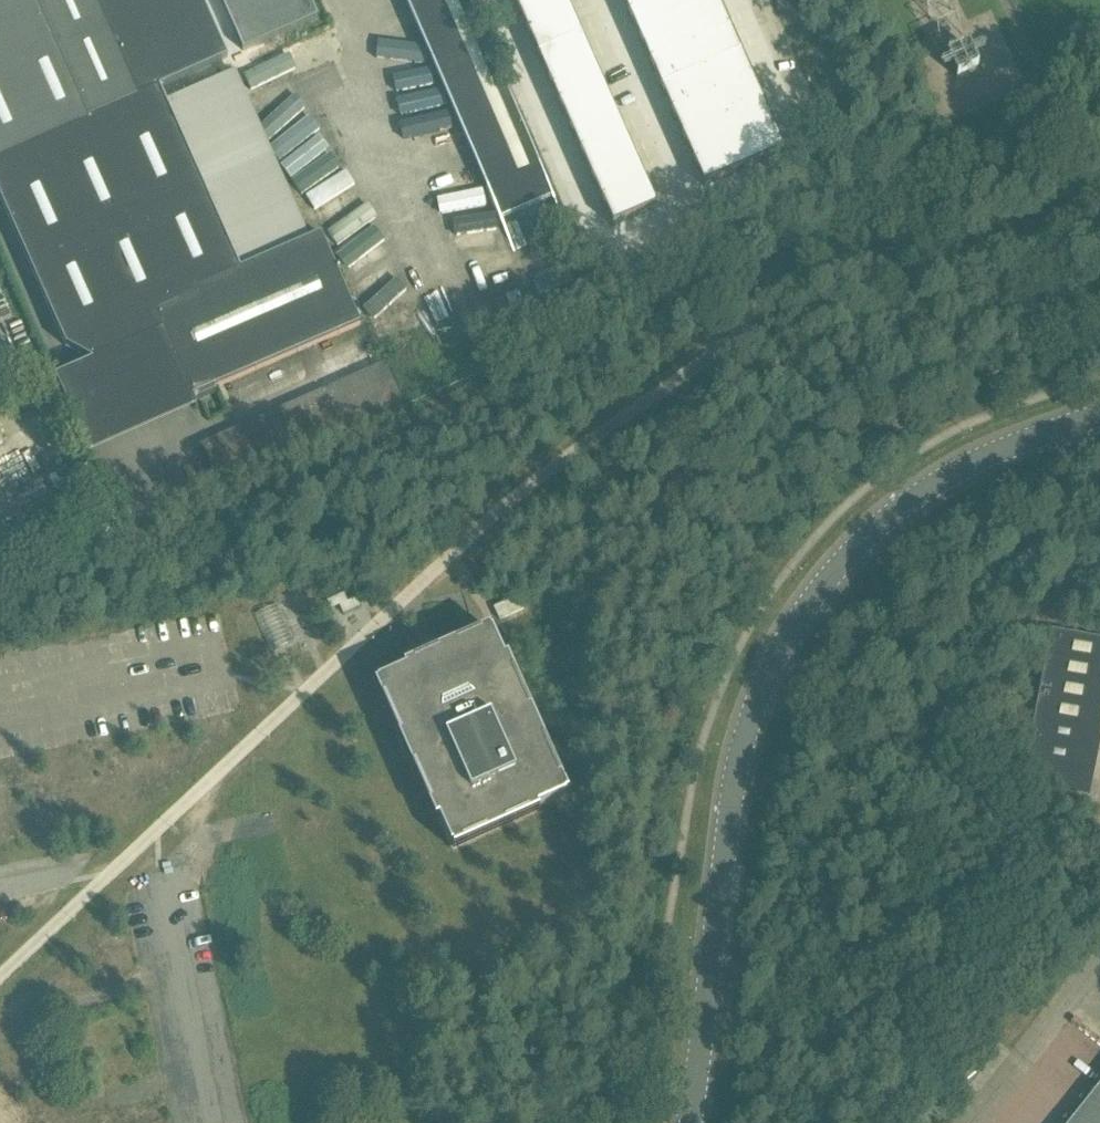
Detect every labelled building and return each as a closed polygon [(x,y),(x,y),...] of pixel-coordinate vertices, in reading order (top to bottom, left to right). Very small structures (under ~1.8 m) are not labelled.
[(193,398),(360,325),(321,234),(241,270),(160,88),(227,58),(202,0),(0,0),(0,199),(66,347),(92,362),(163,330),(193,398)] [(244,50),(318,18),(310,0),(222,0),(244,50)] [(404,10),(413,32),(445,18),(437,0),(426,0),(404,10)] [(516,8),(534,0),(512,0),(516,8)] [(516,8),(526,32),(571,13),(565,0),(534,0),(516,8)] [(628,17),(667,0),(621,0),(628,17)] [(628,17),(639,41),(680,23),(669,0),(667,0),(628,17)] [(680,23),(720,6),(718,0),(669,0),(680,23)] [(720,6),(680,23),(690,48),(731,30),(720,6)] [(404,10),(372,23),(382,45),(413,32),(404,10)] [(571,13),(526,32),(537,57),(582,37),(571,13)] [(445,18),(413,32),(423,53),(454,40),(445,18)] [(680,23),(639,41),(650,65),(690,48),(680,23)] [(731,30),(690,48),(701,72),(742,54),(731,30)] [(413,32),(382,45),(391,67),(423,53),(413,32)] [(582,37),(537,57),(548,81),(592,62),(582,37)] [(454,40),(423,53),(432,75),(464,61),(454,40)] [(690,48),(650,65),(660,90),(701,72),(690,48)] [(423,53),(391,67),(400,89),(432,75),(423,53)] [(742,54),(701,72),(712,96),(752,78),(742,54)] [(464,61),(432,75),(441,96),(473,83),(464,61)] [(592,62),(548,81),(559,105),(603,86),(592,62)] [(325,68),(293,81),(303,104),(334,90),(325,68)] [(701,72),(660,90),(671,114),(712,96),(701,72)] [(432,75),(400,89),(409,110),(441,96),(432,75)] [(752,78),(712,96),(722,121),(763,103),(752,78)] [(473,83),(441,96),(450,118),(482,104),(473,83)] [(603,86),(559,105),(569,130),(614,110),(603,86)] [(334,90),(303,104),(312,125),(344,112),(334,90)] [(441,96),(409,110),(419,132),(450,118),(441,96)] [(712,96),(671,114),(682,138),(722,121),(712,96)] [(763,103),(722,121),(733,145),(774,127),(763,103)] [(482,104),(450,118),(460,140),(491,126),(482,104)] [(614,110),(569,130),(580,154),(625,134),(614,110)] [(344,112),(312,125),(319,142),(351,128),(344,112)] [(450,118),(419,132),(428,153),(460,140),(450,118)] [(722,121),(682,138),(693,163),(733,145),(722,121)] [(491,126),(460,140),(469,161),(501,147),(491,126)] [(774,127),(733,145),(744,170),(785,152),(774,127)] [(351,128),(319,142),(326,158),(358,144),(351,128)] [(625,134),(580,154),(591,178),(635,159),(625,134)] [(358,144),(326,158),(333,174),(365,160),(358,144)] [(733,145),(693,163),(704,188),(744,170),(733,145)] [(501,147),(469,161),(478,183),(510,169),(501,147)] [(635,159),(591,178),(601,203),(646,183),(635,159)] [(365,160),(333,174),(340,191),(372,177),(365,160)] [(469,161),(437,175),(447,196),(478,183),(469,161)] [(510,169),(478,183),(486,201),(518,187),(510,169)] [(372,177),(340,191),(347,207),(379,193),(372,177)] [(410,179),(379,193),(386,209),(417,196),(410,179)] [(478,183),(447,196),(454,215),(486,201),(478,183)] [(646,183),(601,203),(612,228),(657,208),(646,183)] [(518,187),(486,201),(494,219),(526,205),(518,187)] [(379,193),(347,207),(354,223),(386,209),(379,193)] [(486,201),(454,215),(462,233),(494,219),(486,201)] [(526,205),(494,219),(502,238),(518,231),(534,224),(526,205)] [(386,209),(354,223),(361,239),(393,225),(386,209)] [(494,219),(462,233),(470,251),(487,244),(502,238),(494,219)] [(534,224),(518,231),(531,262),(547,255),(534,224)] [(393,225),(361,239),(368,256),(400,242),(393,225)] [(518,231),(502,238),(515,269),(531,262),(518,231)] [(400,242),(368,256),(377,277),(409,263),(400,242)] [(409,263),(377,277),(386,299),(418,285),(409,263)] [(450,271),(418,285),(428,307),(459,293),(450,271)] [(418,285),(386,299),(396,321),(428,307),(418,285)] [(518,598),(494,609),(500,621),(524,610),(518,598)] [(1051,634),(1020,784),(1089,798),(1099,743),(1099,640),(1052,630),(1051,634)] [(452,848),(564,797),(491,633),(379,684),(452,848)] [(1071,1122),(1099,1122),(1099,1086),(1071,1122)]
